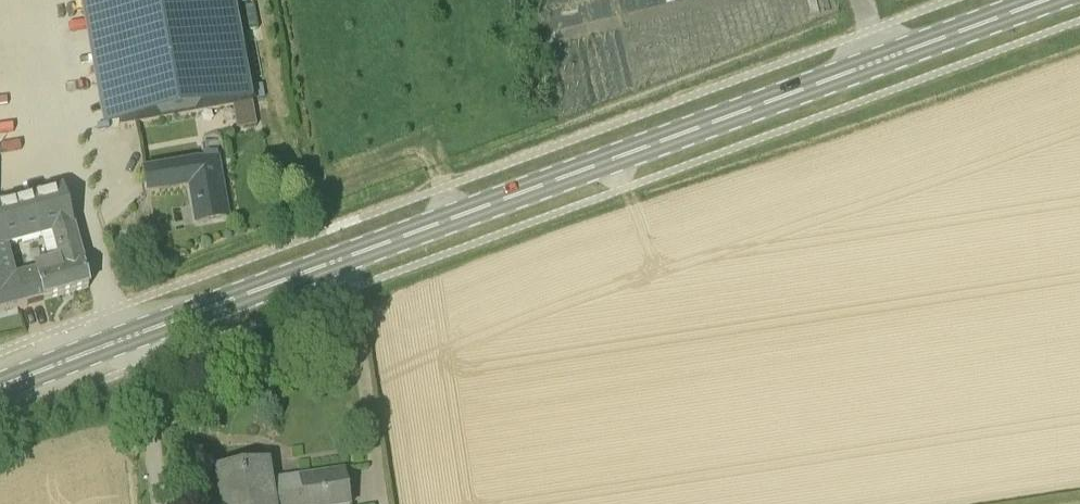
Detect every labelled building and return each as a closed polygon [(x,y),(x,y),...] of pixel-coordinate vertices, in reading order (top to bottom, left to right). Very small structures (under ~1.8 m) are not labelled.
[(122,124),(252,101),(234,0),(100,0),(122,124)] [(201,154),(203,162),(145,172),(149,192),(191,185),(197,222),(226,217),(216,160),(215,151),(201,154)] [(20,307),(3,247),(51,234),(58,260),(34,267),(42,301),(88,289),(62,192),(0,208),(0,313),(20,307)] [(287,488),(271,490),(267,465),(217,473),(221,503),(289,503),(287,488)] [(344,471),(300,478),(301,486),(287,488),(289,503),(348,503),(344,471)]
